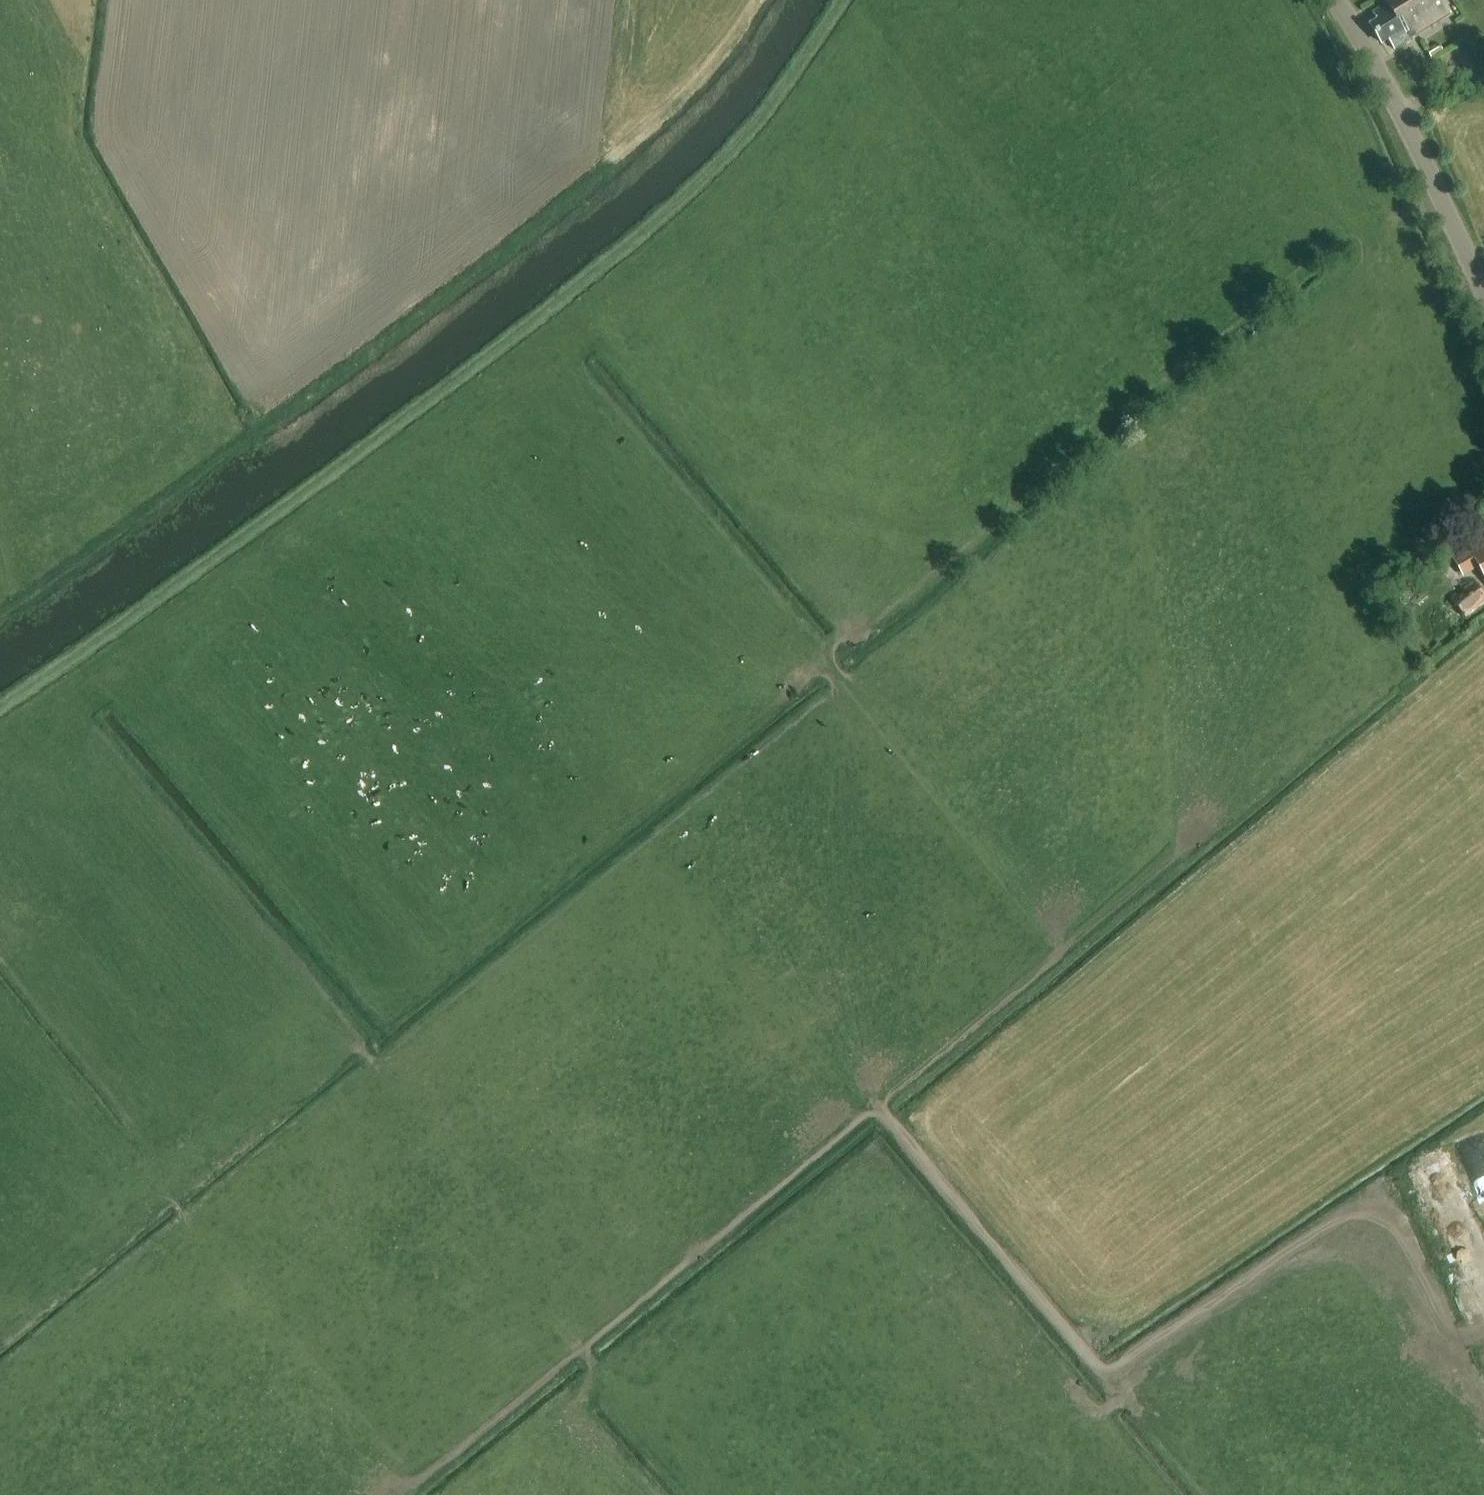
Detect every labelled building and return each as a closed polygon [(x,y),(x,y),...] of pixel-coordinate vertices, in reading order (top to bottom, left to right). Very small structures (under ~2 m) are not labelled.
[(1450,16),(1440,0),(1381,0),(1386,7),(1372,15),(1377,24),(1371,27),(1383,46),(1388,42),(1393,50),(1450,16)] [(1438,44),(1427,51),(1431,58),(1443,51),(1438,44)] [(1453,558),(1463,576),(1480,566),(1483,573),(1483,541),(1453,558)] [(1450,599),(1468,622),(1483,609),(1483,595),(1473,581),(1463,589),(1465,592),(1459,598),(1456,594),(1450,599)]
